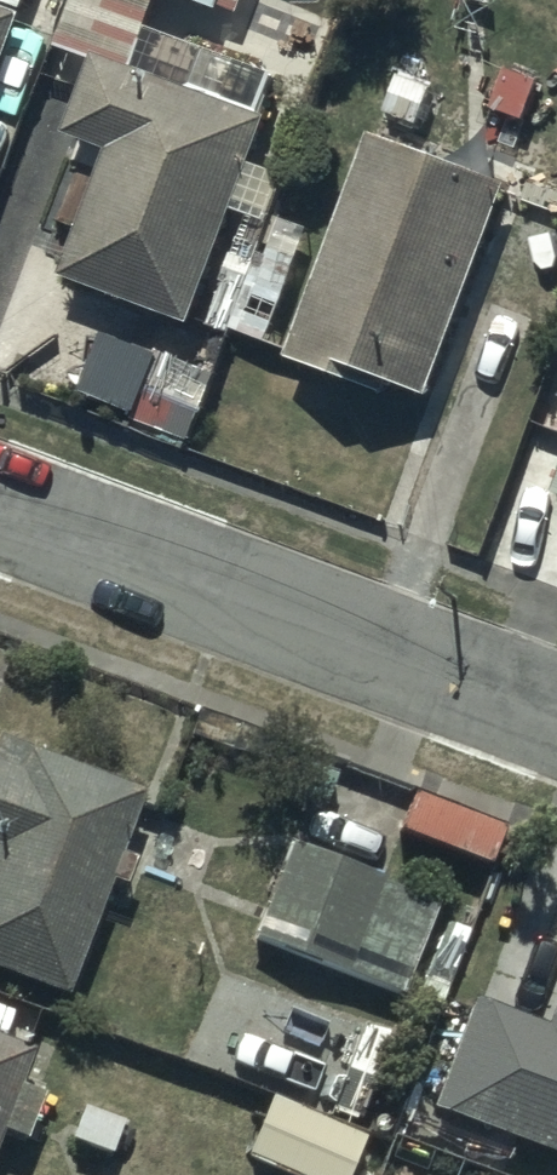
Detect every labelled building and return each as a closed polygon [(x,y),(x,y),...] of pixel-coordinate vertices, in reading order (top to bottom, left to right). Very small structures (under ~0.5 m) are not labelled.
[(132,81),(161,3),(217,23),(220,17),(239,24),(247,0),(69,0),(51,52),(132,81)] [(20,28),(0,21),(0,79),(20,28)] [(187,101),(94,73),(69,147),(105,159),(60,293),(193,338),(233,223),(266,233),(281,185),(254,176),(269,128),(260,125),(275,78),(201,55),(187,101)] [(511,201),(371,145),(282,370),(379,409),(384,395),(427,412),(511,201)] [(121,868),(144,809),(0,754),(0,985),(66,1010),(110,897),(127,903),(138,874),(121,868)] [(438,913),(290,853),(253,946),(401,1005),(438,913)] [(544,1036),(469,1008),(429,1115),(556,1164),(556,1002),(544,1036)] [(18,1100),(31,1065),(0,1053),(0,1149),(1,1147),(27,1157),(44,1110),(18,1100)] [(242,1169),(258,1174),(355,1174),(366,1147),(265,1108),(242,1169)]
